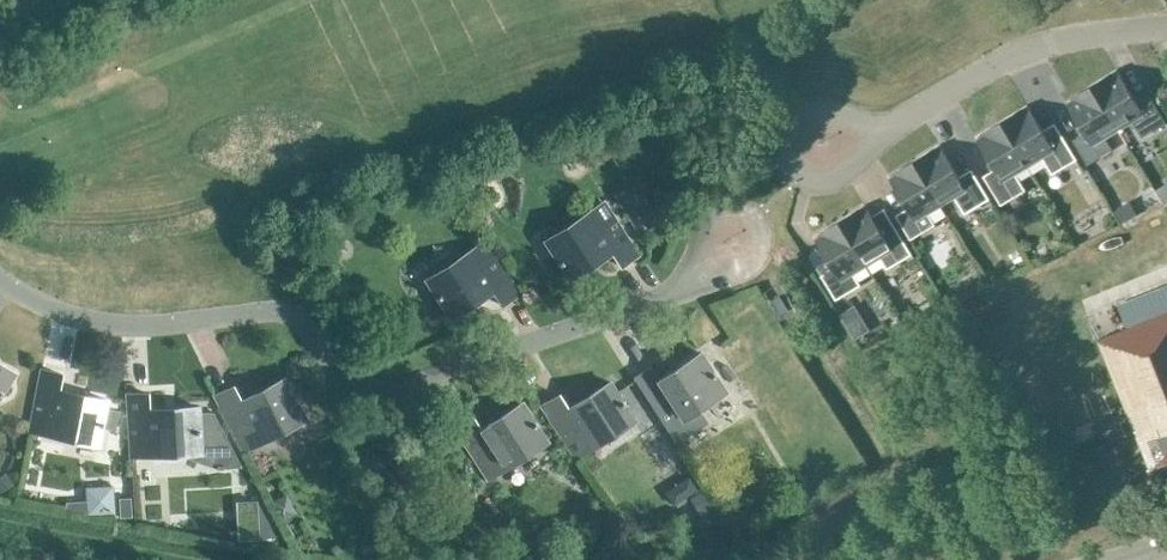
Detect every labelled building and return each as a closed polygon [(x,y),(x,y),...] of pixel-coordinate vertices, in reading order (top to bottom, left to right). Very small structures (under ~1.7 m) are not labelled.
[(1137,101),(1119,72),(1110,77),(1108,74),(1092,85),(1119,129),(1132,121),(1142,138),(1166,123),(1149,94),(1137,101)] [(1092,85),(1075,95),(1076,97),(1068,103),(1086,132),(1073,140),(1088,164),(1113,149),(1106,137),(1119,129),(1092,85)] [(1077,159),(1059,129),(1047,137),(1029,107),(1020,113),(1019,110),(1002,120),(1029,165),(1042,157),(1053,174),(1077,159)] [(1016,173),(1029,165),(1002,120),(985,131),(987,133),(978,138),(996,168),(983,175),(1001,205),(1026,190),(1016,173)] [(959,176),(942,147),(933,152),(932,149),(915,160),(942,205),(955,197),(965,213),(990,198),(972,169),(959,176)] [(929,213),(942,205),(915,160),(898,170),(899,172),(891,178),(909,207),(896,215),(911,239),(936,224),(929,213)] [(654,224),(636,195),(620,205),(637,234),(654,224)] [(604,201),(545,239),(570,278),(611,251),(620,265),(638,253),(604,201)] [(1131,205),(1115,215),(1121,225),(1137,215),(1131,205)] [(885,237),(867,207),(859,212),(857,210),(840,220),(867,265),(881,257),(888,269),(913,254),(898,229),(885,237)] [(854,273),(867,265),(840,220),(823,230),(825,233),(816,238),(834,268),(822,275),(837,300),(861,285),(854,273)] [(485,240),(426,278),(451,316),(493,290),(501,303),(519,292),(485,240)] [(1150,469),(1166,462),(1166,313),(1099,340),(1150,469)] [(651,364),(633,376),(676,442),(677,441),(676,440),(706,421),(698,408),(726,390),(701,351),(659,378),(651,364)] [(15,371),(0,361),(0,395),(15,371)] [(42,369),(30,430),(99,443),(102,426),(114,428),(118,408),(106,405),(108,398),(59,389),(62,373),(42,369)] [(241,399),(234,385),(216,394),(244,449),(306,417),(285,376),(241,399)] [(568,407),(560,393),(542,404),(576,457),(635,419),(610,380),(568,407)] [(149,408),(148,392),(128,393),(132,455),(190,452),(214,460),(238,460),(213,412),(199,413),(199,405),(149,408)] [(481,428),(472,414),(455,425),(489,478),(547,440),(522,401),(481,428)] [(1116,428),(1103,432),(1106,441),(1119,437),(1116,428)] [(0,477),(0,491),(13,482),(5,472),(0,477)] [(701,489),(690,497),(701,513),(713,506),(701,489)] [(130,495),(118,496),(119,515),(131,514),(130,495)]
